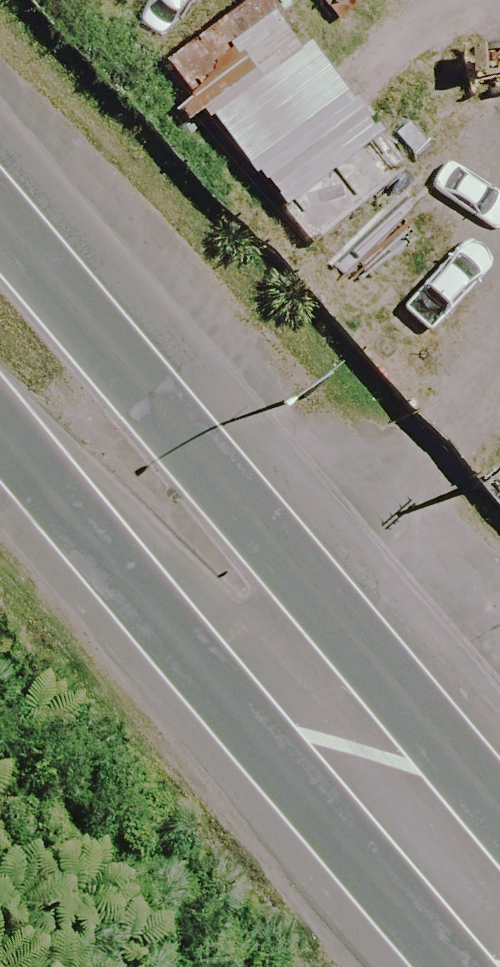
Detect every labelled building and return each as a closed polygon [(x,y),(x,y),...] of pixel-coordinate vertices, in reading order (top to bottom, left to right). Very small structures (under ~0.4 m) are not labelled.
[(316,253),(373,205),(411,251),(478,194),(436,144),(399,175),(338,102),(250,177),(316,253)]
